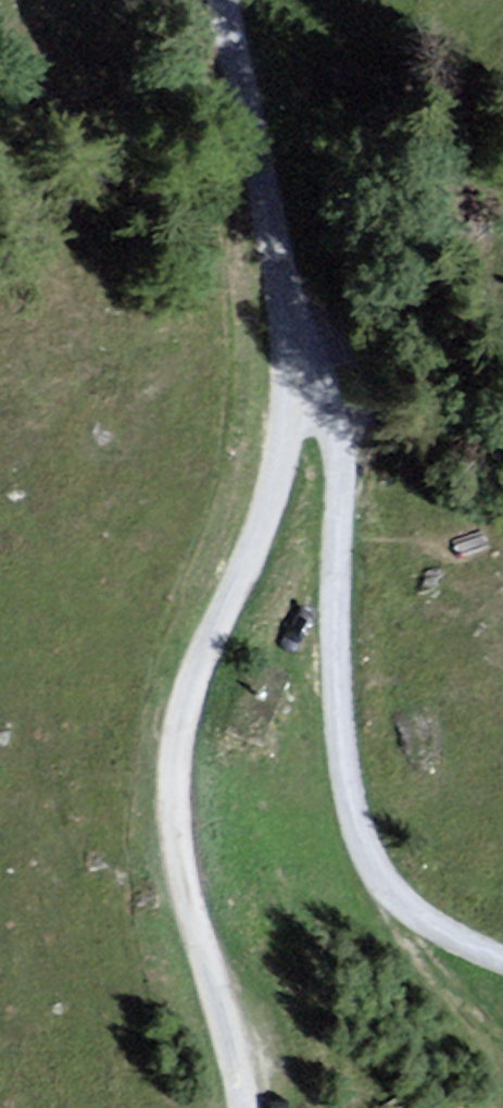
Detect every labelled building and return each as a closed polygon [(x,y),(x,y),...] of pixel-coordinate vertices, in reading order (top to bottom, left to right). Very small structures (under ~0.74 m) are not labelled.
[(286,686),(249,669),(219,732),(256,749),(286,686)]
